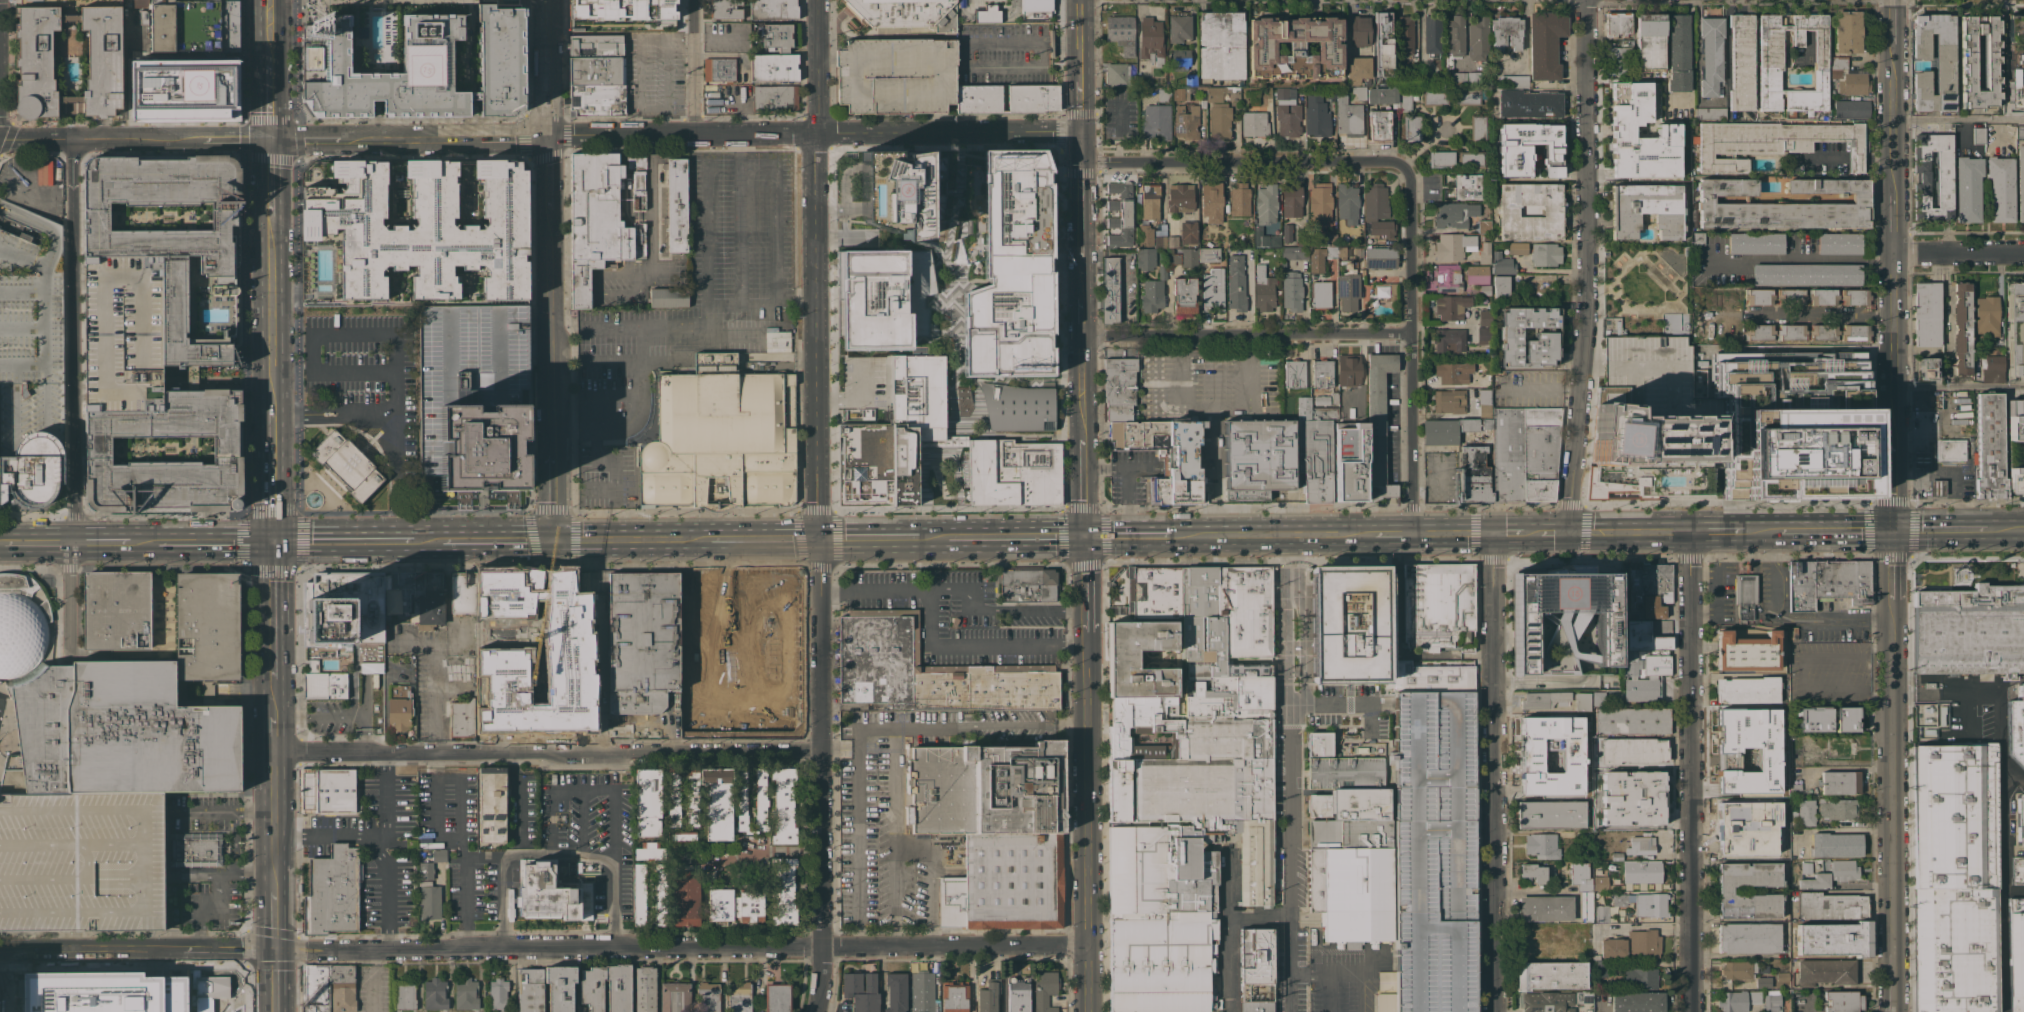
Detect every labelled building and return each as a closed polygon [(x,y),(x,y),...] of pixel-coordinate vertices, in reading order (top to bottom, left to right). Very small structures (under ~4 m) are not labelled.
[(20,7),(20,0),(121,0),(122,108),(114,108),(114,116),(106,116),(106,119),(96,119),(90,119),(90,115),(84,115),(83,102),(57,102),(57,119),(48,119),(48,117),(36,117),(33,118),(30,119),(26,119),(22,118),(20,116),(18,114),(17,111),(16,109),(16,106),(17,104),(18,102),(17,101),(16,79),(19,79),(19,66),(16,65),(16,52),(19,52),(18,38),(16,38),(16,23),(19,23),(19,16),(16,16),(16,6),(20,7)] [(225,0),(239,0),(239,15),(244,15),(244,36),(239,36),(239,51),(226,51),(226,53),(226,56),(209,56),(204,53),(199,54),(199,51),(151,51),(151,7),(134,7),(134,0),(174,0),(198,0),(225,0)] [(306,24),(305,0),(331,0),(331,14),(349,14),(350,25),(348,25),(348,72),(399,72),(399,40),(403,40),(402,25),(401,25),(400,14),(460,13),(461,39),(450,39),(450,45),(452,45),(452,51),(450,51),(450,68),(452,68),(452,73),(450,73),(450,86),(452,86),(452,91),(476,91),(476,86),(478,86),(478,71),(477,71),(477,66),(479,66),(478,57),(476,57),(476,51),(478,51),(478,43),(476,43),(476,38),(478,38),(478,31),(476,31),(476,26),(478,26),(478,21),(476,21),(475,0),(476,0),(476,3),(492,3),(492,7),(523,7),(523,19),(525,19),(526,93),(522,93),(522,109),(511,115),(479,116),(479,114),(467,115),(382,116),(382,115),(370,115),(370,116),(311,116),(302,102),(303,101),(302,99),(301,99),(301,81),(302,81),(301,40),(300,24),(306,24)] [(675,0),(569,0),(569,19),(675,18),(675,0)] [(710,1),(710,0),(742,0),(742,4),(735,4),(735,8),(742,8),(742,20),(739,20),(739,19),(711,19),(711,17),(710,17),(710,13),(707,13),(707,1),(710,1)] [(750,19),(750,0),(796,0),(796,6),(798,6),(798,19),(750,19)] [(845,2),(843,0),(956,0),(956,32),(935,32),(935,25),(932,25),(931,27),(871,27),(862,20),(860,20),(844,4),(845,2)] [(959,23),(958,0),(974,0),(975,22),(959,23)] [(1021,18),(1051,17),(1051,0),(1020,0),(1021,18)] [(999,23),(998,4),(985,4),(985,10),(974,10),(974,23),(999,23)] [(140,24),(139,10),(145,10),(148,12),(148,24),(140,24)] [(1243,79),(1243,80),(1236,80),(1236,79),(1225,79),(1225,80),(1213,80),(1213,78),(1199,78),(1199,47),(1204,47),(1204,44),(1199,44),(1199,10),(1244,10),(1244,79),(1243,79)] [(1860,11),(1861,25),(1861,37),(1861,52),(1835,53),(1835,36),(1834,36),(1834,25),(1835,25),(1835,11),(1860,11)] [(1191,15),(1191,39),(1189,39),(1189,41),(1182,41),(1182,42),(1168,42),(1168,15),(1178,15),(1178,12),(1184,12),(1184,15),(1191,15)] [(1390,12),(1391,76),(1376,76),(1375,12),(1390,12)] [(1567,12),(1567,36),(1556,36),(1556,64),(1559,64),(1560,79),(1530,80),(1529,12),(1567,12)] [(1630,12),(1630,33),(1625,33),(1625,37),(1621,37),(1621,33),(1615,33),(1615,36),(1606,37),(1605,12),(1630,12)] [(1496,19),(1496,17),(1501,17),(1501,13),(1512,13),(1512,17),(1517,17),(1517,19),(1521,19),(1521,36),(1520,36),(1520,50),(1511,50),(1511,45),(1508,45),(1508,34),(1505,34),(1505,45),(1501,45),(1501,50),(1493,50),(1493,36),(1492,36),(1492,29),(1491,29),(1491,19),(1496,19)] [(1663,13),(1663,71),(1636,71),(1636,14),(1663,13)] [(1666,79),(1668,79),(1669,14),(1690,14),(1689,91),(1669,91),(1666,91),(1666,79)] [(1753,14),(1753,110),(1729,110),(1729,90),(1732,89),(1732,26),(1728,26),(1729,14),(1753,14)] [(1759,14),(1779,14),(1779,18),(1784,17),(1784,25),(1792,25),(1792,14),(1827,14),(1827,110),(1785,110),(1785,93),(1780,93),(1780,98),(1781,98),(1781,110),(1760,110),(1759,14)] [(1961,15),(1998,14),(2000,106),(1982,106),(1982,108),(1962,109),(1961,15)] [(1105,15),(1135,15),(1135,41),(1134,41),(1134,56),(1122,56),(1122,46),(1115,46),(1115,42),(1105,42),(1105,28),(1102,28),(1102,22),(1105,22),(1105,15)] [(1370,15),(1371,45),(1366,45),(1366,46),(1355,46),(1355,45),(1351,45),(1351,15),(1370,15)] [(1441,15),(1441,48),(1439,52),(1426,52),(1424,48),(1424,15),(1441,15)] [(1464,15),(1465,52),(1464,52),(1464,56),(1451,56),(1451,52),(1444,52),(1444,20),(1452,20),(1452,15),(1464,15)] [(1476,20),(1476,15),(1488,15),(1488,54),(1484,54),(1484,60),(1470,60),(1470,46),(1469,46),(1468,20),(1476,20)] [(1912,15),(1953,15),(1954,113),(1937,113),(1937,110),(1927,110),(1927,113),(1915,113),(1915,111),(1913,111),(1913,72),(1920,72),(1920,70),(1929,70),(1929,94),(1935,94),(1935,33),(1929,33),(1929,60),(1920,60),(1920,58),(1912,58),(1912,15)] [(2007,15),(2007,41),(2017,41),(2017,54),(2009,54),(2009,70),(2015,70),(2014,80),(2008,80),(2007,108),(2023,108),(2023,15),(2007,15)] [(1166,67),(1163,67),(1163,63),(1160,63),(1160,67),(1155,67),(1155,53),(1153,53),(1153,62),(1147,62),(1147,59),(1138,59),(1138,48),(1139,48),(1140,21),(1141,21),(1141,16),(1152,16),(1152,20),(1161,21),(1161,31),(1163,31),(1163,49),(1166,49),(1166,67)] [(1412,54),(1397,54),(1398,16),(1413,16),(1412,48),(1412,54)] [(1267,80),(1267,78),(1251,78),(1251,69),(1249,69),(1249,19),(1257,19),(1257,17),(1269,17),(1269,19),(1294,19),(1294,17),(1333,17),(1333,19),(1341,19),(1341,40),(1340,40),(1340,43),(1341,43),(1341,68),(1340,68),(1340,75),(1332,75),(1332,77),(1322,77),(1322,79),(1314,79),(1314,77),(1301,77),(1301,79),(1284,79),(1284,77),(1276,77),(1276,80),(1267,80)] [(1717,81),(1717,96),(1700,97),(1699,79),(1700,79),(1700,38),(1699,38),(1699,18),(1723,17),(1723,38),(1721,38),(1722,81),(1717,81)] [(759,34),(763,34),(763,30),(751,30),(751,23),(763,23),(763,24),(792,24),(792,25),(794,25),(794,31),(792,31),(792,33),(794,33),(794,38),(792,38),(792,39),(794,39),(794,46),(792,46),(792,47),(788,47),(788,52),(778,52),(778,47),(773,47),(773,51),(767,51),(767,47),(763,47),(763,49),(758,49),(759,34)] [(621,35),(621,54),(568,54),(568,35),(621,35)] [(930,39),(930,40),(956,40),(956,65),(955,65),(955,104),(945,104),(945,112),(908,113),(872,114),(872,113),(846,113),(846,104),(837,104),(837,88),(836,66),(836,49),(839,49),(839,45),(846,45),(846,39),(930,39)] [(1613,45),(1613,47),(1630,47),(1630,75),(1608,75),(1608,45),(1613,45)] [(1190,50),(1190,66),(1187,66),(1187,70),(1174,70),(1174,67),(1166,67),(1166,49),(1190,50)] [(750,55),(798,54),(798,63),(796,63),(796,68),(798,68),(798,81),(751,81),(750,55)] [(237,56),(238,120),(129,122),(128,57),(237,56)] [(1861,73),(1866,73),(1866,80),(1869,80),(1870,92),(1867,92),(1867,94),(1843,94),(1843,93),(1838,93),(1838,78),(1831,78),(1831,56),(1847,56),(1847,69),(1861,69),(1861,73)] [(625,115),(569,116),(569,103),(563,103),(563,98),(568,97),(568,58),(624,57),(625,115)] [(1371,57),(1371,77),(1360,77),(1360,85),(1348,85),(1348,78),(1347,78),(1347,57),(1371,57)] [(735,80),(732,80),(732,83),(725,83),(725,81),(703,81),(704,58),(735,58),(735,80)] [(1127,63),(1127,85),(1106,85),(1106,63),(1127,63)] [(1432,70),(1431,84),(1420,83),(1420,69),(1432,70)] [(1480,71),(1480,84),(1467,85),(1467,72),(1480,71)] [(1466,72),(1466,85),(1451,85),(1451,72),(1466,72)] [(1207,87),(1207,90),(1197,90),(1197,93),(1189,93),(1189,86),(1185,86),(1185,74),(1196,74),(1196,85),(1206,85),(1207,87)] [(1528,75),(1528,87),(1499,87),(1499,75),(1528,75)] [(1148,85),(1139,85),(1139,77),(1148,76),(1148,85)] [(1610,80),(1611,176),(1677,175),(1677,123),(1660,123),(1659,80),(1610,80)] [(956,113),(956,85),(1001,85),(1001,110),(1008,110),(1007,85),(1055,85),(1055,84),(1055,82),(1059,82),(1059,84),(1059,112),(1046,112),(1046,113),(956,113)] [(798,85),(798,111),(753,111),(753,85),(798,85)] [(1207,87),(1240,87),(1239,101),(1228,101),(1229,92),(1225,92),(1225,94),(1222,94),(1222,102),(1207,102),(1207,90),(1207,87)] [(1264,111),(1264,106),(1263,106),(1263,100),(1263,98),(1264,98),(1264,95),(1262,95),(1262,92),(1264,92),(1264,87),(1272,87),(1273,111),(1272,111),(1270,113),(1267,113),(1266,111),(1264,111)] [(1288,87),(1288,99),(1276,99),(1276,87),(1288,87)] [(1366,87),(1366,99),(1357,99),(1357,95),(1355,96),(1355,93),(1352,93),(1352,87),(1366,87)] [(1397,87),(1411,87),(1411,111),(1397,112),(1397,103),(1367,103),(1367,88),(1386,88),(1387,87),(1397,87)] [(1189,88),(1188,101),(1173,100),(1173,88),(1189,88)] [(1480,105),(1451,105),(1451,89),(1480,88),(1480,105)] [(1170,89),(1170,102),(1159,102),(1159,101),(1158,101),(1158,89),(1170,89)] [(1448,89),(1448,105),(1422,105),(1422,89),(1448,89)] [(1521,89),(1521,92),(1562,92),(1562,117),(1532,117),(1532,116),(1498,116),(1498,89),(1521,89)] [(1343,95),(1347,95),(1347,104),(1362,104),(1362,136),(1345,136),(1345,133),(1336,133),(1336,94),(1337,94),(1337,93),(1343,93),(1343,95)] [(1869,100),(1869,118),(1834,118),(1834,100),(1869,100)] [(1330,101),(1330,118),(1331,118),(1332,136),(1317,136),(1317,134),(1305,134),(1305,101),(1330,101)] [(1227,103),(1227,107),(1231,107),(1231,120),(1230,120),(1230,138),(1210,138),(1210,107),(1211,107),(1211,103),(1227,103)] [(1287,104),(1287,112),(1290,112),(1289,104),(1300,104),(1301,120),(1299,120),(1299,126),(1301,126),(1301,134),(1298,134),(1298,137),(1287,137),(1287,138),(1280,139),(1280,136),(1278,136),(1278,120),(1276,120),(1276,104),(1287,104)] [(1170,105),(1170,140),(1161,140),(1161,135),(1155,135),(1155,133),(1154,133),(1154,137),(1145,137),(1145,133),(1142,133),(1142,121),(1144,121),(1144,108),(1144,105),(1170,105)] [(1184,105),(1184,113),(1189,113),(1189,105),(1198,105),(1199,124),(1197,125),(1197,131),(1199,131),(1199,139),(1196,139),(1196,140),(1184,140),(1184,136),(1174,136),(1174,113),(1176,113),(1175,105),(1184,105)] [(1726,108),(1726,120),(1696,119),(1696,108),(1726,108)] [(1390,110),(1390,125),(1389,125),(1390,140),(1388,140),(1388,141),(1382,141),(1382,142),(1376,142),(1376,141),(1372,141),(1372,140),(1370,140),(1370,124),(1369,124),(1369,111),(1390,110)] [(1266,112),(1266,122),(1269,122),(1269,136),(1242,136),(1241,112),(1266,112)] [(1486,115),(1487,128),(1488,128),(1488,134),(1487,134),(1487,142),(1471,142),(1470,115),(1486,115)] [(1420,116),(1420,141),(1404,141),(1403,116),(1420,116)] [(1779,123),(1779,124),(1852,124),(1852,122),(1863,122),(1863,159),(1863,173),(1849,173),(1849,159),(1849,142),(1811,141),(1811,152),(1782,152),(1782,154),(1713,153),(1713,158),(1748,159),(1748,172),(1699,172),(1699,122),(1779,123)] [(1500,151),(1497,151),(1497,145),(1500,145),(1500,140),(1497,140),(1497,133),(1500,133),(1499,123),(1531,123),(1545,123),(1545,124),(1560,124),(1560,142),(1562,142),(1562,147),(1560,147),(1560,152),(1558,152),(1558,156),(1562,156),(1562,160),(1558,160),(1558,165),(1562,165),(1562,176),(1544,177),(1544,165),(1546,165),(1546,163),(1543,163),(1543,157),(1545,157),(1544,143),(1517,143),(1517,144),(1530,144),(1530,153),(1532,153),(1532,159),(1530,160),(1530,179),(1500,179),(1500,151)] [(2016,125),(2023,125),(2023,138),(2016,138),(2016,125)] [(1984,127),(1985,143),(1973,144),(1973,127),(1984,127)] [(1913,220),(1913,183),(1915,183),(1915,172),(1913,172),(1913,134),(1951,134),(1952,220),(1913,220)] [(858,149),(931,149),(931,155),(948,155),(949,182),(939,182),(939,189),(940,193),(946,193),(942,221),(932,221),(932,223),(929,223),(928,228),(926,229),(926,231),(924,232),(924,240),(895,240),(894,233),(886,233),(885,231),(880,231),(877,228),(869,228),(869,224),(859,218),(858,149)] [(1051,376),(962,376),(962,292),(987,284),(987,279),(982,280),(981,149),(1045,149),(1050,159),(1051,376)] [(1454,151),(1454,168),(1429,169),(1429,151),(1454,151)] [(1484,152),(1484,168),(1458,168),(1458,152),(1484,152)] [(618,153),(618,164),(623,164),(624,177),(618,177),(618,220),(622,220),(622,227),(633,227),(633,223),(645,222),(645,259),(606,260),(606,264),(616,264),(616,268),(589,268),(589,275),(590,309),(571,309),(571,274),(570,153),(618,153)] [(646,169),(628,169),(628,160),(627,160),(626,154),(646,154),(646,169)] [(188,507),(144,507),(144,510),(125,510),(125,511),(98,511),(98,510),(94,509),(92,508),(89,505),(87,501),(87,499),(85,499),(85,479),(87,478),(87,412),(164,412),(164,391),(169,391),(169,387),(178,387),(178,391),(187,391),(187,365),(184,365),(184,369),(178,369),(178,365),(163,365),(163,350),(163,257),(86,257),(85,168),(84,166),(85,161),(88,158),(93,156),(96,158),(231,158),(238,163),(239,166),(239,167),(241,167),(241,225),(239,225),(239,262),(239,264),(238,265),(238,266),(239,286),(238,287),(239,288),(239,289),(240,290),(241,291),(241,341),(241,343),(238,346),(237,346),(235,347),(232,347),(232,350),(232,365),(197,365),(197,391),(203,391),(203,389),(229,389),(229,390),(241,390),(241,421),(238,421),(238,457),(241,457),(242,498),(241,498),(241,500),(242,502),(242,503),(242,506),(241,508),(239,510),(237,510),(234,510),(231,509),(230,508),(230,510),(229,511),(188,511),(188,507)] [(1966,156),(1966,158),(1982,158),(1982,176),(1979,176),(1980,222),(1957,222),(1956,156),(1966,156)] [(1994,156),(1994,158),(2013,158),(2014,222),(1990,222),(1990,219),(1989,219),(1989,216),(1990,216),(1989,178),(1987,178),(1986,156),(1994,156)] [(662,223),(662,217),(666,217),(667,169),(662,169),(662,163),(666,163),(666,159),(686,158),(687,252),(667,252),(667,223),(662,223)] [(302,172),(311,161),(523,159),(537,178),(537,305),(528,305),(418,306),(301,304),(302,172)] [(35,184),(50,185),(51,161),(35,161),(35,184)] [(645,171),(645,174),(644,174),(644,190),(645,190),(645,210),(632,210),(633,170),(645,171)] [(1480,174),(1480,199),(1454,199),(1454,174),(1480,174)] [(1700,227),(1700,209),(1697,209),(1697,202),(1700,202),(1700,189),(1697,189),(1697,182),(1699,182),(1699,179),(1757,179),(1757,196),(1746,196),(1746,203),(1852,203),(1852,193),(1844,193),(1844,197),(1838,197),(1838,193),(1786,193),(1786,179),(1868,179),(1868,191),(1869,191),(1869,222),(1868,222),(1868,227),(1700,227)] [(1124,183),(1125,181),(1128,181),(1129,183),(1131,183),(1131,189),(1131,190),(1131,245),(1130,246),(1115,246),(1115,245),(1106,245),(1106,243),(1104,241),(1104,238),(1106,237),(1106,235),(1119,235),(1119,227),(1106,227),(1106,225),(1104,224),(1104,221),(1106,219),(1106,217),(1119,217),(1119,210),(1106,210),(1106,209),(1104,207),(1104,203),(1106,202),(1106,200),(1119,200),(1119,192),(1106,192),(1106,191),(1104,190),(1104,186),(1106,184),(1106,183),(1124,183)] [(1221,182),(1221,196),(1223,196),(1223,206),(1222,206),(1222,223),(1206,223),(1206,216),(1202,216),(1201,182),(1221,182)] [(1246,182),(1246,188),(1249,188),(1249,190),(1250,190),(1250,197),(1249,197),(1249,216),(1229,216),(1229,205),(1230,205),(1230,188),(1233,188),(1233,182),(1246,182)] [(1276,201),(1277,201),(1277,209),(1276,209),(1276,217),(1275,217),(1274,223),(1269,223),(1269,225),(1257,225),(1257,217),(1256,217),(1256,208),(1255,208),(1255,196),(1256,196),(1256,188),(1264,188),(1264,183),(1276,183),(1276,201)] [(1300,185),(1302,184),(1302,206),(1301,206),(1301,217),(1282,217),(1282,183),(1300,183),(1300,185)] [(1331,183),(1331,196),(1332,196),(1332,209),(1331,209),(1331,220),(1309,220),(1309,195),(1310,195),(1310,187),(1314,187),(1314,183),(1331,183)] [(1351,183),(1351,187),(1358,187),(1358,198),(1359,198),(1359,207),(1358,207),(1358,218),(1356,218),(1356,225),(1346,225),(1346,218),(1338,218),(1338,207),(1337,207),(1337,183),(1351,183)] [(1364,187),(1368,187),(1368,183),(1382,183),(1383,187),(1386,187),(1386,206),(1388,206),(1389,218),(1376,218),(1376,221),(1392,220),(1392,223),(1396,223),(1396,230),(1395,230),(1395,234),(1393,234),(1393,238),(1384,238),(1384,234),(1370,235),(1369,221),(1365,221),(1364,187)] [(1499,240),(1499,226),(1498,226),(1498,217),(1499,217),(1499,206),(1498,206),(1498,197),(1499,197),(1500,183),(1562,184),(1562,198),(1563,198),(1563,206),(1562,206),(1562,217),(1563,217),(1563,225),(1562,225),(1562,240),(1499,240)] [(1159,184),(1159,200),(1158,200),(1158,221),(1153,221),(1153,219),(1152,219),(1152,221),(1147,221),(1147,219),(1142,219),(1142,190),(1140,190),(1141,184),(1159,184)] [(1193,184),(1192,189),(1193,189),(1193,197),(1194,197),(1194,209),(1192,209),(1192,212),(1189,212),(1189,214),(1183,214),(1183,211),(1176,211),(1176,212),(1168,212),(1168,207),(1167,207),(1167,199),(1169,199),(1169,184),(1193,184)] [(1611,185),(1681,184),(1681,199),(1683,199),(1683,206),(1681,206),(1681,207),(1683,207),(1683,214),(1681,214),(1681,224),(1683,224),(1683,231),(1681,231),(1681,239),(1657,239),(1657,229),(1654,229),(1654,213),(1639,213),(1639,229),(1635,229),(1635,239),(1611,239),(1611,185)] [(39,232),(0,215),(0,197),(62,224),(64,449),(62,448),(63,453),(64,483),(59,484),(58,488),(57,492),(55,495),(53,498),(50,502),(48,504),(45,505),(40,507),(35,508),(29,508),(23,505),(17,501),(13,497),(10,491),(9,486),(9,484),(7,484),(7,500),(0,505),(0,228),(18,236),(20,232),(32,237),(29,241),(40,246),(39,232)] [(1466,203),(1466,204),(1479,204),(1479,215),(1467,215),(1467,218),(1467,228),(1454,228),(1454,227),(1448,227),(1448,225),(1444,225),(1444,228),(1434,228),(1434,212),(1438,212),(1438,203),(1466,203)] [(1490,220),(1490,233),(1478,232),(1478,220),(1490,220)] [(1196,221),(1197,243),(1181,244),(1180,222),(1196,221)] [(1291,224),(1291,225),(1292,225),(1292,229),(1291,229),(1291,242),(1283,242),(1282,224),(1291,224)] [(1153,248),(1153,246),(1138,246),(1138,225),(1149,225),(1149,228),(1153,228),(1153,236),(1166,236),(1166,248),(1155,248),(1153,248)] [(1262,230),(1262,236),(1280,235),(1280,247),(1264,247),(1264,246),(1261,246),(1261,247),(1257,247),(1257,246),(1254,246),(1254,230),(1262,230)] [(1704,232),(1704,245),(1692,245),(1692,232),(1704,232)] [(1462,233),(1462,235),(1476,235),(1476,246),(1476,251),(1465,251),(1465,246),(1462,246),(1463,251),(1464,251),(1464,257),(1463,257),(1463,261),(1435,261),(1435,256),(1433,256),(1433,250),(1435,250),(1435,242),(1438,242),(1438,234),(1462,233)] [(1783,233),(1783,254),(1728,254),(1728,233),(1783,233)] [(1861,233),(1861,254),(1817,254),(1817,233),(1861,233)] [(1297,246),(1297,234),(1305,234),(1305,247),(1308,247),(1308,259),(1295,258),(1295,260),(1291,260),(1292,246),(1297,246)] [(1178,236),(1178,247),(1168,247),(1168,236),(1178,236)] [(1326,247),(1326,246),(1319,246),(1319,239),(1331,239),(1331,247),(1326,247)] [(1490,241),(1490,264),(1479,263),(1479,250),(1479,248),(1481,248),(1481,241),(1490,241)] [(1528,243),(1527,254),(1508,254),(1508,243),(1528,243)] [(1556,243),(1556,246),(1561,246),(1561,263),(1556,263),(1556,266),(1532,266),(1532,262),(1530,262),(1530,252),(1532,252),(1531,243),(1556,243)] [(1370,247),(1387,247),(1387,249),(1389,249),(1389,247),(1397,247),(1397,268),(1365,268),(1365,247),(1365,245),(1370,245),(1370,247)] [(1291,247),(1290,258),(1282,258),(1282,247),(1291,247)] [(1331,247),(1336,247),(1337,264),(1326,264),(1326,255),(1323,255),(1323,272),(1310,272),(1309,248),(1326,248),(1326,247),(1331,247)] [(928,249),(905,248),(839,249),(841,350),(910,349),(910,336),(926,336),(928,308),(923,306),(924,291),(935,289),(928,249)] [(1155,267),(1152,267),(1152,270),(1139,270),(1139,267),(1137,267),(1137,248),(1153,248),(1155,248),(1155,267)] [(1197,248),(1197,267),(1182,267),(1182,252),(1181,252),(1181,248),(1197,248)] [(1219,248),(1219,261),(1199,262),(1199,248),(1219,248)] [(1493,266),(1493,250),(1501,250),(1501,258),(1512,258),(1512,263),(1515,263),(1515,265),(1517,265),(1517,267),(1515,267),(1515,274),(1493,274),(1493,273),(1491,273),(1491,266),(1493,266)] [(1180,254),(1180,264),(1168,264),(1168,254),(1180,254)] [(1243,255),(1243,265),(1244,265),(1244,269),(1243,269),(1243,274),(1244,274),(1244,295),(1246,295),(1246,312),(1234,312),(1234,308),(1228,308),(1227,274),(1228,274),(1228,255),(1243,255)] [(163,350),(163,365),(163,391),(164,391),(164,412),(87,412),(86,288),(86,257),(163,257),(163,350)] [(1118,257),(1120,257),(1120,262),(1120,267),(1118,267),(1118,270),(1120,270),(1120,307),(1118,307),(1118,317),(1121,317),(1121,322),(1110,322),(1110,323),(1102,323),(1101,286),(1102,284),(1102,278),(1102,276),(1103,276),(1103,257),(1118,257)] [(1264,257),(1264,272),(1273,272),(1273,277),(1276,277),(1276,285),(1274,285),(1274,288),(1275,288),(1275,290),(1281,290),(1281,300),(1275,300),(1275,307),(1271,307),(1271,312),(1258,312),(1258,307),(1254,307),(1254,281),(1256,281),(1256,257),(1264,257)] [(1459,264),(1459,274),(1460,274),(1460,282),(1461,282),(1461,290),(1458,290),(1458,292),(1436,292),(1436,264),(1459,264)] [(1861,264),(1861,285),(1753,285),(1753,264),(1861,264)] [(1488,265),(1488,284),(1466,284),(1466,266),(1488,265)] [(1166,266),(1166,269),(1166,270),(1166,280),(1163,280),(1163,295),(1164,295),(1164,308),(1156,308),(1156,312),(1142,312),(1142,308),(1140,308),(1140,295),(1143,295),(1143,280),(1158,280),(1158,266),(1166,266)] [(1212,274),(1212,267),(1224,268),(1223,311),(1217,311),(1217,306),(1209,306),(1209,311),(1202,311),(1202,274),(1212,274)] [(1294,267),(1294,270),(1292,270),(1292,272),(1300,272),(1300,277),(1301,277),(1301,286),(1302,286),(1302,297),(1300,297),(1300,299),(1302,299),(1302,302),(1301,302),(1301,312),(1289,312),(1289,307),(1282,307),(1282,267),(1294,267)] [(1357,298),(1356,311),(1340,311),(1340,298),(1337,298),(1337,275),(1359,275),(1359,298),(1357,298)] [(1509,276),(1509,297),(1503,297),(1503,299),(1494,299),(1494,285),(1493,285),(1493,275),(1509,276)] [(1173,278),(1183,278),(1183,281),(1186,281),(1186,278),(1196,278),(1196,300),(1196,313),(1174,313),(1174,312),(1172,312),(1172,309),(1173,309),(1173,305),(1172,305),(1172,301),(1173,301),(1173,284),(1172,284),(1172,280),(1173,280),(1173,278)] [(1310,281),(1331,281),(1331,307),(1329,308),(1329,309),(1312,310),(1312,297),(1311,297),(1310,281)] [(1970,283),(1970,318),(1971,318),(1972,321),(1970,321),(1970,336),(1971,336),(1971,339),(1970,339),(1970,349),(1971,349),(1971,352),(1970,352),(1970,375),(1965,375),(1965,376),(1958,376),(1958,375),(1954,375),(1954,360),(1957,360),(1957,358),(1954,358),(1954,355),(1953,355),(1953,333),(1954,333),(1954,330),(1957,330),(1957,328),(1954,328),(1954,325),(1953,325),(1953,303),(1954,303),(1954,299),(1957,299),(1957,297),(1954,297),(1954,285),(1949,285),(1949,281),(1954,281),(1954,283),(1957,283),(1957,282),(1965,282),(1965,283),(1970,283)] [(1940,346),(1913,346),(1913,282),(1940,282),(1940,346)] [(2022,284),(2023,284),(2023,368),(2021,368),(2021,371),(2017,371),(2017,375),(2013,375),(2011,367),(2011,355),(2004,355),(2005,305),(2008,305),(2008,297),(2011,297),(2011,294),(2008,294),(2008,283),(2013,283),(2013,282),(2016,282),(2016,283),(2022,283),(2022,284)] [(1389,283),(1389,296),(1375,296),(1375,283),(1389,283)] [(1490,285),(1490,295),(1479,295),(1479,285),(1490,285)] [(688,288),(688,307),(650,307),(650,301),(647,301),(647,298),(650,298),(650,288),(688,288)] [(1772,305),(1751,304),(1751,299),(1744,299),(1744,294),(1747,294),(1747,289),(1775,289),(1775,299),(1772,299),(1772,305)] [(1804,289),(1804,294),(1807,294),(1807,300),(1804,300),(1804,306),(1779,306),(1779,299),(1776,299),(1776,289),(1804,289)] [(1836,289),(1836,305),(1816,305),(1816,300),(1811,300),(1812,289),(1836,289)] [(1868,289),(1868,305),(1843,305),(1843,300),(1840,300),(1840,289),(1868,289)] [(1439,296),(1461,296),(1461,297),(1471,297),(1471,306),(1468,306),(1468,307),(1462,307),(1462,320),(1439,320),(1439,314),(1435,314),(1435,296),(1439,296)] [(1984,297),(1984,296),(1998,296),(1998,333),(1975,333),(1975,297),(1984,297)] [(418,306),(528,305),(528,390),(520,389),(520,405),(524,405),(524,440),(517,440),(517,455),(524,455),(525,490),(490,490),(490,483),(475,483),(476,490),(440,490),(440,475),(420,476),(418,306)] [(1501,367),(1501,350),(1499,350),(1499,343),(1502,343),(1502,325),(1501,325),(1501,307),(1558,307),(1558,357),(1556,357),(1556,365),(1539,365),(1539,368),(1501,367)] [(1480,309),(1480,310),(1483,310),(1483,309),(1490,309),(1491,325),(1479,325),(1479,309),(1480,309)] [(1743,319),(1742,342),(1714,341),(1715,318),(1743,319)] [(1745,335),(1745,330),(1747,330),(1747,324),(1774,325),(1774,340),(1747,340),(1747,335),(1745,335)] [(1777,324),(1804,325),(1804,340),(1777,340),(1777,335),(1776,335),(1777,324)] [(1811,340),(1811,324),(1837,324),(1837,330),(1839,330),(1839,340),(1811,340)] [(1843,324),(1869,325),(1869,330),(1871,330),(1871,335),(1869,335),(1869,340),(1841,340),(1841,330),(1843,330),(1843,324)] [(1490,326),(1491,344),(1477,344),(1477,327),(1478,327),(1478,326),(1490,326)] [(1702,328),(1701,342),(1692,342),(1691,328),(1702,328)] [(1465,329),(1465,351),(1458,351),(1458,353),(1435,353),(1435,343),(1432,343),(1432,338),(1435,338),(1435,329),(1465,329)] [(1595,407),(1596,407),(1597,386),(1604,386),(1603,336),(1685,335),(1685,345),(1690,345),(1690,397),(1721,397),(1722,469),(1709,470),(1709,495),(1637,495),(1638,486),(1633,485),(1594,481),(1595,469),(1589,468),(1595,407)] [(945,445),(916,445),(916,505),(840,505),(840,424),(854,424),(854,410),(870,410),(870,415),(875,415),(875,423),(890,423),(890,410),(886,410),(886,404),(891,404),(890,351),(941,351),(941,355),(945,355),(945,445)] [(726,509),(721,511),(715,512),(711,511),(701,507),(692,507),(640,508),(639,455),(639,452),(640,450),(642,447),(643,446),(623,446),(623,440),(624,437),(626,435),(634,432),(639,428),(644,421),(647,414),(648,405),(649,394),(650,382),(652,382),(653,380),(653,377),(653,374),(652,371),(651,370),(658,367),(657,374),(694,374),(694,352),(736,352),(736,374),(785,373),(785,368),(792,368),(792,373),(794,373),(795,507),(738,507),(734,507),(731,507),(726,509)] [(1361,354),(1361,386),(1338,386),(1338,354),(1361,354)] [(1397,354),(1397,372),(1384,372),(1385,484),(1397,484),(1397,497),(1393,497),(1380,497),(1380,498),(1377,499),(1371,502),(1369,502),(1367,354),(1397,354)] [(2004,355),(2004,382),(1982,382),(1981,368),(1980,368),(1980,356),(2004,355)] [(1937,358),(1920,357),(1919,378),(1936,379),(1937,358)] [(1210,421),(1210,429),(1199,429),(1200,488),(1200,503),(1158,503),(1158,506),(1152,506),(1152,504),(1149,504),(1149,502),(1147,502),(1147,481),(1149,481),(1149,476),(1162,476),(1162,458),(1157,458),(1157,449),(1114,449),(1114,439),(1109,439),(1109,421),(1104,421),(1104,402),(1104,358),(1137,358),(1137,371),(1134,371),(1134,405),(1131,405),(1131,409),(1137,409),(1137,420),(1136,420),(1136,421),(1135,421),(1135,423),(1139,423),(1138,422),(1168,421),(1210,421)] [(1291,361),(1291,358),(1298,358),(1298,361),(1305,361),(1305,377),(1310,377),(1310,385),(1305,385),(1305,388),(1284,387),(1285,367),(1283,367),(1283,364),(1285,364),(1285,361),(1291,361)] [(1332,360),(1333,387),(1325,387),(1325,388),(1318,388),(1318,387),(1313,387),(1313,366),(1312,366),(1312,364),(1313,364),(1313,360),(1319,360),(1319,358),(1325,358),(1325,360),(1332,360)] [(1468,383),(1440,384),(1440,375),(1435,375),(1434,363),(1473,362),(1473,373),(1468,373),(1468,382),(1468,383)] [(978,381),(1023,388),(1053,387),(1054,430),(989,430),(978,381)] [(1451,390),(1451,389),(1466,389),(1466,413),(1451,413),(1451,412),(1434,412),(1434,409),(1433,409),(1433,394),(1434,394),(1434,390),(1451,390)] [(1489,404),(1489,389),(1478,389),(1478,403),(1489,404)] [(1985,393),(1985,390),(1991,390),(1991,393),(2001,393),(2002,478),(2005,478),(2005,497),(1975,498),(1974,478),(1977,478),(1976,393),(1985,393)] [(1320,396),(1320,395),(1323,395),(1323,396),(1328,396),(1330,396),(1329,405),(1314,405),(1314,396),(1320,396)] [(1310,420),(1297,420),(1296,397),(1310,396),(1310,408),(1310,420)] [(2013,415),(2010,415),(2010,440),(2023,440),(2023,398),(2013,398),(2013,415)] [(1490,406),(1490,418),(1479,418),(1479,406),(1490,406)] [(1297,472),(1297,420),(1310,420),(1310,408),(1338,408),(1338,419),(1331,419),(1332,503),(1304,503),(1304,472),(1297,472)] [(1492,419),(1492,408),(1562,408),(1554,501),(1493,501),(1493,467),(1492,429),(1482,429),(1482,419),(1492,419)] [(1294,489),(1268,489),(1268,499),(1225,499),(1225,489),(1224,489),(1224,488),(1225,488),(1225,477),(1224,477),(1224,476),(1225,475),(1225,463),(1224,463),(1224,462),(1225,462),(1225,449),(1224,449),(1224,448),(1225,448),(1225,435),(1224,435),(1224,434),(1225,434),(1225,421),(1223,421),(1223,420),(1251,420),(1251,419),(1252,419),(1252,420),(1268,420),(1268,418),(1269,418),(1269,420),(1293,420),(1294,489)] [(1478,419),(1478,424),(1480,424),(1480,426),(1478,426),(1478,431),(1460,431),(1460,425),(1457,425),(1457,420),(1457,419),(1478,419)] [(1457,420),(1457,425),(1457,445),(1422,445),(1422,420),(1457,420)] [(1364,422),(1364,502),(1334,502),(1334,428),(1351,428),(1351,422),(1364,422)] [(360,503),(343,487),(346,484),(328,467),(326,469),(309,453),(333,428),(344,439),(345,438),(375,466),(373,468),(384,479),(360,503)] [(1965,439),(1965,460),(1935,460),(1935,439),(1965,439)] [(969,440),(1013,440),(1013,444),(1060,444),(1060,503),(969,503),(969,440)] [(1493,501),(1459,502),(1459,492),(1460,492),(1460,446),(1486,446),(1486,467),(1493,467),(1493,501)] [(1929,452),(1928,468),(1913,468),(1913,451),(1929,452)] [(2011,468),(2012,493),(2023,493),(2023,468),(2011,468)] [(1944,480),(1944,496),(1929,496),(1929,480),(1944,480)] [(1849,606),(1849,597),(1813,598),(1813,611),(1789,611),(1789,562),(1869,561),(1869,596),(1871,596),(1871,605),(1870,605),(1849,606)] [(1387,564),(1388,683),(1311,683),(1309,565),(1387,564)] [(1460,652),(1460,646),(1437,646),(1437,651),(1418,652),(1418,647),(1406,647),(1406,642),(1405,642),(1404,577),(1401,577),(1401,564),(1476,564),(1477,652),(1475,652),(1460,652)] [(1641,564),(1672,564),(1672,603),(1665,603),(1665,618),(1642,618),(1642,595),(1641,595),(1641,569),(1641,564)] [(1182,618),(1133,619),(1133,614),(1128,614),(1127,566),(1133,566),(1133,567),(1182,567),(1182,618)] [(1271,566),(1271,656),(1225,657),(1225,607),(1218,607),(1218,567),(1271,566)] [(424,573),(445,573),(445,593),(444,593),(444,625),(441,625),(441,626),(439,626),(439,625),(435,625),(435,626),(432,626),(432,630),(417,630),(417,622),(409,622),(409,612),(413,612),(413,605),(410,605),(410,600),(389,600),(389,571),(393,572),(393,567),(412,567),(412,571),(424,571),(424,573)] [(1218,607),(1225,607),(1225,657),(1225,664),(1225,677),(1210,677),(1210,661),(1187,661),(1185,661),(1185,658),(1182,658),(1182,618),(1182,567),(1218,567),(1218,607)] [(1613,671),(1615,671),(1615,677),(1530,677),(1530,673),(1511,673),(1511,572),(1571,572),(1567,567),(1594,567),(1593,572),(1613,572),(1613,671)] [(477,569),(478,617),(531,617),(532,599),(546,598),(542,635),(546,687),(546,705),(525,704),(524,650),(477,650),(478,729),(592,728),(593,673),(589,634),(586,594),(570,595),(569,570),(545,572),(544,591),(537,590),(540,570),(477,569)] [(1055,602),(1000,602),(1000,583),(997,583),(997,570),(1000,570),(1000,569),(1054,569),(1054,572),(1057,572),(1057,583),(1058,583),(1058,594),(1055,594),(1055,602)] [(1641,569),(1641,595),(1640,595),(1640,598),(1641,598),(1641,602),(1634,602),(1634,593),(1628,593),(1628,569),(1641,569)] [(598,572),(599,572),(599,570),(608,570),(608,572),(679,572),(679,690),(664,690),(666,706),(659,713),(659,730),(632,731),(632,737),(608,737),(606,685),(599,685),(599,650),(605,650),(605,646),(599,646),(599,612),(605,612),(605,591),(598,591),(598,572)] [(83,571),(150,571),(150,598),(153,598),(153,610),(150,610),(151,649),(84,650),(83,571)] [(339,645),(340,645),(340,647),(320,647),(320,645),(322,645),(322,643),(308,643),(307,630),(303,630),(303,610),(308,610),(308,599),(305,599),(304,581),(312,581),(311,573),(381,571),(383,641),(359,642),(358,608),(352,608),(352,610),(357,610),(358,627),(352,627),(352,643),(339,643),(339,645)] [(476,613),(464,613),(464,615),(460,615),(460,613),(451,613),(450,577),(451,577),(451,572),(476,572),(476,613)] [(580,591),(580,574),(598,572),(598,591),(580,591)] [(1,678),(0,678),(0,573),(17,573),(24,575),(26,573),(31,577),(35,581),(39,586),(32,592),(29,598),(37,605),(46,598),(49,606),(50,611),(51,616),(52,621),(47,622),(48,627),(48,633),(48,640),(47,645),(45,650),(43,656),(40,660),(35,666),(29,670),(23,674),(17,676),(12,677),(6,678),(1,678)] [(238,705),(177,705),(176,661),(177,574),(238,574),(239,683),(213,683),(213,698),(238,698),(238,705)] [(1756,574),(1756,604),(1752,604),(1752,620),(1745,620),(1745,624),(1738,624),(1738,604),(1735,604),(1734,575),(1756,574)] [(1986,585),(2023,585),(2023,610),(1914,611),(1914,590),(1972,589),(1972,581),(1986,581),(1986,585)] [(1111,584),(1111,606),(1125,607),(1126,584),(1111,584)] [(839,616),(848,616),(848,609),(918,609),(918,665),(1054,664),(1054,671),(1059,671),(1059,709),(912,710),(912,707),(899,707),(899,708),(890,708),(890,703),(840,703),(839,616)] [(1914,611),(2023,610),(2023,673),(2018,673),(2018,680),(2002,680),(2002,676),(2004,676),(2005,673),(1963,673),(1963,674),(1959,674),(1959,673),(1915,674),(1914,611)] [(955,617),(959,619),(954,627),(950,625),(955,617)] [(1109,659),(1104,659),(1104,622),(1175,622),(1176,649),(1137,650),(1137,668),(1176,668),(1176,697),(1110,698),(1109,659)] [(1666,624),(1666,649),(1635,649),(1635,635),(1630,635),(1630,624),(1666,624)] [(1717,669),(1716,629),(1729,629),(1729,638),(1765,637),(1765,628),(1777,628),(1777,669),(1717,669)] [(1647,675),(1643,675),(1643,669),(1637,669),(1637,678),(1629,678),(1629,676),(1626,676),(1626,678),(1623,678),(1623,651),(1637,651),(1637,659),(1643,659),(1643,655),(1670,655),(1670,675),(1657,675),(1657,677),(1647,678),(1647,675)] [(308,673),(308,659),(317,659),(318,673),(308,673)] [(1392,691),(1392,660),(1411,660),(1411,665),(1474,665),(1474,690),(1394,691),(1392,691)] [(162,792),(0,793),(0,777),(6,754),(20,753),(12,696),(10,696),(11,698),(9,699),(4,685),(5,684),(6,686),(8,685),(8,686),(13,686),(19,684),(24,682),(28,681),(33,678),(35,676),(39,673),(43,668),(46,665),(72,665),(72,661),(176,661),(177,705),(238,705),(240,705),(241,791),(162,792)] [(1272,717),(1250,716),(1186,716),(1186,714),(1185,697),(1185,678),(1187,678),(1187,661),(1210,661),(1210,677),(1225,677),(1271,676),(1271,690),(1274,690),(1275,699),(1271,702),(1271,709),(1272,710),(1273,712),(1273,713),(1273,714),(1273,715),(1272,716),(1272,717)] [(360,673),(360,662),(383,662),(383,673),(360,673)] [(1225,664),(1271,664),(1271,676),(1225,677),(1225,664)] [(347,673),(347,698),(305,698),(305,673),(308,673),(318,673),(347,673)] [(1715,678),(1723,678),(1723,680),(1729,680),(1729,678),(1761,678),(1761,676),(1779,676),(1779,682),(1781,682),(1781,688),(1779,688),(1779,702),(1725,703),(1725,702),(1717,702),(1717,693),(1715,693),(1715,678)] [(1657,677),(1657,679),(1658,679),(1658,681),(1659,681),(1659,685),(1658,685),(1658,694),(1660,694),(1660,698),(1658,698),(1658,701),(1624,701),(1624,679),(1629,679),(1629,678),(1637,678),(1637,679),(1647,679),(1647,678),(1657,677)] [(1935,681),(1935,689),(1923,688),(1923,681),(1935,681)] [(2018,683),(2023,683),(2023,770),(2007,753),(2007,700),(2018,700),(2018,683)] [(387,700),(389,700),(389,693),(393,693),(393,690),(397,687),(407,687),(407,691),(411,691),(411,727),(409,727),(409,730),(405,730),(405,731),(394,731),(394,730),(389,730),(389,727),(387,727),(387,700)] [(1474,818),(1474,1011),(1376,1011),(1376,994),(1395,994),(1395,989),(1377,989),(1377,971),(1395,971),(1395,963),(1395,819),(1395,788),(1394,764),(1389,764),(1389,752),(1394,752),(1394,704),(1394,691),(1474,690),(1474,787),(1474,818)] [(1552,705),(1552,708),(1521,709),(1521,703),(1519,703),(1519,700),(1521,700),(1521,699),(1524,699),(1524,693),(1571,692),(1571,701),(1555,701),(1552,705)] [(1590,692),(1589,711),(1574,711),(1574,692),(1590,692)] [(1604,692),(1604,705),(1592,705),(1592,692),(1604,692)] [(450,727),(451,727),(451,702),(467,702),(467,697),(474,697),(474,728),(475,728),(475,737),(450,737),(450,727)] [(1129,761),(1129,758),(1131,758),(1131,744),(1131,736),(1127,736),(1127,726),(1132,726),(1132,728),(1134,728),(1134,733),(1151,733),(1151,732),(1151,713),(1157,713),(1157,716),(1186,716),(1186,714),(1178,714),(1178,704),(1176,704),(1176,697),(1110,698),(1109,761),(1129,761)] [(1806,707),(1829,706),(1829,708),(1830,708),(1831,732),(1798,732),(1798,717),(1795,717),(1795,710),(1798,710),(1798,707),(1806,707)] [(1857,706),(1857,717),(1856,717),(1856,722),(1858,722),(1858,731),(1836,732),(1835,707),(1857,706)] [(1670,707),(1670,734),(1595,734),(1595,708),(1670,707)] [(1924,707),(1925,713),(1931,713),(1931,716),(1925,716),(1925,723),(1921,723),(1921,707),(1924,707)] [(1716,709),(1716,793),(1779,793),(1780,710),(1716,709)] [(1151,713),(1151,732),(1170,732),(1170,745),(1170,758),(1186,758),(1186,716),(1157,716),(1157,713),(1151,713)] [(1519,715),(1519,795),(1582,795),(1582,715),(1519,715)] [(1250,716),(1186,716),(1186,758),(1250,758),(1250,716)] [(1272,821),(1250,821),(1250,758),(1250,716),(1272,717),(1272,821)] [(1331,733),(1331,755),(1308,756),(1308,751),(1307,751),(1306,750),(1306,749),(1307,748),(1308,748),(1308,747),(1307,746),(1306,745),(1306,744),(1306,742),(1307,741),(1308,740),(1308,739),(1307,739),(1306,738),(1307,737),(1308,736),(1308,733),(1331,733)] [(1856,736),(1856,754),(1852,754),(1852,758),(1826,759),(1826,757),(1819,757),(1819,751),(1825,751),(1825,747),(1826,747),(1826,737),(1856,736)] [(1599,740),(1601,740),(1601,738),(1654,738),(1654,739),(1666,739),(1666,746),(1667,746),(1667,761),(1657,762),(1657,763),(1627,763),(1627,761),(1619,761),(1619,765),(1601,765),(1601,747),(1599,747),(1599,740)] [(1062,833),(1062,928),(991,928),(991,929),(965,929),(965,926),(938,926),(938,877),(965,877),(965,833),(911,833),(911,823),(905,824),(905,806),(911,806),(911,793),(907,793),(907,785),(906,785),(906,779),(907,779),(907,760),(911,760),(911,746),(961,746),(961,745),(974,745),(974,747),(1034,746),(1034,741),(1038,741),(1038,740),(1062,740),(1062,794),(1063,794),(1063,802),(1066,802),(1066,833),(1063,833),(1062,833)] [(1915,889),(1914,745),(1970,745),(1970,742),(1995,742),(1995,745),(1996,745),(1997,888),(1915,889)] [(1133,758),(1131,758),(1131,744),(1164,744),(1164,745),(1170,745),(1170,758),(1133,758)] [(1803,747),(1803,766),(1790,766),(1790,748),(1803,747)] [(1384,788),(1330,788),(1330,794),(1308,794),(1305,794),(1305,783),(1308,782),(1308,775),(1305,775),(1305,769),(1309,769),(1309,757),(1383,757),(1384,788)] [(1133,821),(1133,758),(1170,758),(1186,758),(1250,758),(1250,821),(1240,821),(1240,832),(1232,832),(1232,833),(1230,833),(1230,832),(1223,832),(1190,832),(1190,825),(1190,821),(1147,821),(1133,821)] [(1110,821),(1129,821),(1129,761),(1109,761),(1110,821)] [(509,788),(509,796),(505,796),(505,842),(479,842),(479,767),(505,767),(505,788),(509,788)] [(796,784),(794,784),(793,824),(797,824),(796,844),(771,844),(771,835),(774,835),(775,779),(771,779),(771,767),(796,768),(796,784)] [(1790,790),(1790,767),(1801,767),(1801,790),(1790,790)] [(668,768),(680,768),(680,827),(668,827),(668,768)] [(699,827),(687,827),(687,768),(699,768),(699,827)] [(733,783),(731,783),(731,841),(706,841),(706,784),(701,784),(701,768),(733,768),(733,783)] [(745,834),(745,830),(735,831),(735,826),(737,826),(736,807),(735,807),(735,794),(737,794),(736,768),(746,768),(747,800),(748,800),(748,805),(747,805),(747,814),(747,827),(755,827),(755,814),(756,814),(756,805),(754,806),(754,800),(756,800),(755,771),(754,771),(754,768),(767,768),(767,775),(765,775),(766,799),(768,799),(768,806),(766,806),(766,818),(768,818),(768,831),(758,831),(758,834),(745,834)] [(355,803),(360,803),(360,813),(299,813),(299,769),(354,769),(355,803)] [(660,817),(656,817),(656,820),(660,820),(659,836),(636,836),(636,820),(639,820),(639,818),(635,818),(635,769),(660,769),(660,817)] [(1601,771),(1601,825),(1661,825),(1661,771),(1601,771)] [(1859,771),(1859,780),(1861,780),(1861,785),(1859,785),(1859,794),(1821,794),(1821,784),(1825,784),(1825,781),(1822,781),(1822,771),(1859,771)] [(1384,788),(1388,788),(1389,819),(1333,819),(1333,813),(1330,813),(1330,794),(1330,788),(1384,788)] [(164,930),(0,931),(0,793),(162,792),(164,930)] [(1330,813),(1330,816),(1309,816),(1308,815),(1307,815),(1307,814),(1307,813),(1308,812),(1308,811),(1307,810),(1307,809),(1308,808),(1308,807),(1307,807),(1307,806),(1307,805),(1308,804),(1308,802),(1307,802),(1307,801),(1307,800),(1308,800),(1308,798),(1307,797),(1307,796),(1308,795),(1308,794),(1330,794),(1330,813)] [(1779,798),(1780,838),(1709,840),(1709,820),(1717,819),(1717,799),(1779,798)] [(1857,799),(1857,819),(1822,819),(1822,817),(1818,817),(1818,798),(1828,798),(1828,799),(1857,799)] [(1814,799),(1814,805),(1816,805),(1816,808),(1814,808),(1814,817),(1815,817),(1816,821),(1814,821),(1814,826),(1798,826),(1797,800),(1814,799)] [(1584,828),(1518,828),(1518,818),(1517,818),(1517,811),(1518,811),(1518,801),(1584,801),(1584,828)] [(1391,847),(1322,848),(1309,848),(1308,819),(1333,819),(1389,819),(1391,819),(1391,847)] [(1110,913),(1110,821),(1129,821),(1133,821),(1147,821),(1147,826),(1165,826),(1166,911),(1166,913),(1110,913)] [(1240,832),(1240,821),(1250,821),(1272,821),(1275,821),(1275,826),(1272,826),(1272,829),(1274,829),(1275,834),(1272,834),(1273,844),(1275,844),(1275,849),(1272,849),(1272,851),(1275,851),(1275,857),(1272,857),(1272,859),(1275,859),(1275,865),(1272,865),(1272,867),(1275,867),(1275,873),(1273,873),(1273,875),(1275,875),(1275,881),(1272,881),(1272,883),(1276,883),(1276,887),(1272,887),(1273,905),(1240,906),(1240,832)] [(1215,911),(1166,911),(1165,826),(1165,824),(1177,824),(1177,825),(1190,825),(1190,832),(1223,832),(1223,842),(1202,842),(1203,844),(1199,847),(1199,851),(1217,851),(1217,884),(1217,911),(1215,911)] [(696,831),(696,843),(677,843),(677,844),(671,844),(670,831),(696,831)] [(222,866),(198,866),(198,868),(191,868),(191,866),(183,866),(183,868),(179,868),(179,866),(170,866),(170,860),(172,860),(172,838),(169,838),(169,833),(222,833),(222,866)] [(1556,833),(1556,848),(1560,848),(1560,859),(1535,859),(1535,855),(1529,855),(1529,854),(1525,854),(1525,834),(1529,834),(1529,833),(1556,833)] [(1862,834),(1862,856),(1808,856),(1808,847),(1809,847),(1809,845),(1811,845),(1811,833),(1827,833),(1827,834),(1862,834)] [(1646,854),(1646,855),(1641,855),(1641,854),(1625,854),(1624,847),(1630,847),(1629,836),(1650,836),(1650,837),(1654,837),(1654,854),(1646,854)] [(327,935),(303,936),(302,895),(309,895),(308,858),(329,857),(329,843),(347,842),(347,847),(358,847),(358,856),(360,856),(360,860),(358,860),(358,863),(361,863),(362,880),(360,880),(360,887),(358,887),(358,904),(360,904),(360,909),(358,909),(358,930),(327,931),(327,935)] [(2023,845),(2023,884),(2012,884),(2012,856),(2023,856),(2023,845)] [(659,848),(665,848),(665,860),(634,859),(634,848),(641,848),(641,847),(659,847),(659,848)] [(1391,847),(1392,940),(1360,941),(1360,949),(1346,949),(1346,941),(1324,941),(1323,926),(1319,926),(1319,913),(1323,913),(1322,848),(1391,847)] [(1319,913),(1308,913),(1308,906),(1307,906),(1307,903),(1309,903),(1309,900),(1307,900),(1307,897),(1309,897),(1309,894),(1307,894),(1307,890),(1308,890),(1308,887),(1307,887),(1307,883),(1308,883),(1308,881),(1307,881),(1307,877),(1308,877),(1308,873),(1307,873),(1307,869),(1308,869),(1308,867),(1307,867),(1307,863),(1308,863),(1308,860),(1307,860),(1306,856),(1308,856),(1308,854),(1306,854),(1306,850),(1309,850),(1309,848),(1322,848),(1323,913),(1319,913)] [(432,862),(432,850),(439,850),(439,849),(446,849),(446,861),(432,862)] [(1622,852),(1622,860),(1611,860),(1611,852),(1622,852)] [(796,858),(796,864),(794,864),(794,908),(796,908),(796,925),(795,925),(795,927),(790,927),(790,924),(771,925),(771,915),(775,915),(775,896),(771,896),(771,892),(776,892),(775,866),(771,866),(771,858),(796,858)] [(523,887),(522,864),(519,864),(519,859),(556,859),(556,861),(547,861),(547,864),(554,864),(554,882),(592,882),(592,919),(580,919),(580,920),(562,920),(562,916),(558,916),(558,917),(523,918),(523,916),(519,916),(519,906),(517,906),(517,896),(518,896),(518,887),(523,887)] [(1854,860),(1854,866),(1858,866),(1858,878),(1854,878),(1854,879),(1845,879),(1845,881),(1837,881),(1837,879),(1830,879),(1830,869),(1829,869),(1829,861),(1831,861),(1831,860),(1854,860)] [(419,880),(419,862),(433,862),(433,869),(434,869),(434,873),(433,873),(433,879),(419,880)] [(1588,877),(1591,877),(1592,890),(1592,891),(1569,891),(1568,885),(1577,885),(1577,884),(1571,884),(1570,874),(1568,874),(1568,868),(1571,868),(1570,863),(1588,862),(1588,877)] [(1659,862),(1659,883),(1625,883),(1625,885),(1619,885),(1619,884),(1612,884),(1612,876),(1610,876),(1610,865),(1616,865),(1616,862),(1659,862)] [(634,864),(645,863),(646,926),(634,926),(634,864)] [(666,926),(654,926),(654,863),(666,863),(666,926)] [(1536,863),(1536,866),(1538,866),(1538,864),(1543,864),(1543,866),(1546,866),(1546,883),(1535,884),(1534,876),(1520,877),(1520,864),(1536,863)] [(1745,863),(1745,866),(1749,866),(1749,863),(1780,863),(1780,880),(1782,880),(1782,886),(1767,886),(1767,889),(1761,889),(1761,885),(1736,885),(1736,887),(1731,887),(1731,894),(1737,894),(1737,895),(1761,895),(1761,892),(1767,892),(1767,894),(1782,894),(1782,900),(1780,900),(1780,917),(1749,917),(1749,915),(1746,915),(1746,917),(1718,918),(1718,909),(1717,909),(1717,902),(1718,902),(1718,899),(1717,899),(1717,892),(1718,892),(1718,890),(1717,890),(1717,885),(1718,885),(1718,884),(1716,884),(1716,879),(1716,871),(1718,871),(1718,870),(1717,870),(1717,865),(1718,865),(1718,863),(1745,863)] [(1811,873),(1801,873),(1801,863),(1810,863),(1811,873)] [(699,926),(672,926),(672,873),(680,873),(680,870),(688,870),(688,872),(699,872),(699,926)] [(1819,873),(1819,871),(1822,871),(1822,873),(1829,873),(1829,887),(1823,887),(1823,888),(1821,888),(1821,887),(1798,887),(1798,879),(1804,879),(1804,878),(1807,878),(1807,879),(1813,879),(1813,873),(1819,873)] [(1604,872),(1604,876),(1608,876),(1608,891),(1593,891),(1593,876),(1595,876),(1595,872),(1604,872)] [(420,919),(420,886),(418,886),(418,881),(431,881),(431,886),(440,886),(441,919),(420,919)] [(739,897),(739,889),(742,889),(742,892),(760,892),(760,888),(763,888),(763,921),(762,921),(762,924),(748,924),(748,921),(746,921),(746,923),(741,923),(741,919),(733,919),(733,921),(726,921),(726,925),(714,925),(714,921),(707,921),(707,914),(708,914),(708,889),(732,889),(732,897),(739,897)] [(1997,888),(1997,1011),(1915,1011),(1915,889),(1997,888)] [(1592,922),(1582,922),(1582,918),(1580,918),(1580,892),(1592,892),(1592,905),(1592,922)] [(1820,892),(1820,895),(1856,895),(1856,896),(1865,895),(1866,903),(1867,918),(1796,919),(1796,892),(1820,892)] [(1666,893),(1666,894),(1668,894),(1668,898),(1666,898),(1666,911),(1668,911),(1668,916),(1666,916),(1666,917),(1648,917),(1648,916),(1635,916),(1634,903),(1626,903),(1626,906),(1612,906),(1612,902),(1611,902),(1611,900),(1612,900),(1612,894),(1666,893)] [(1573,896),(1573,921),(1519,921),(1519,896),(1573,896)] [(2008,898),(2023,898),(2023,1011),(2008,1011),(2008,898)] [(1608,905),(1608,912),(1609,912),(1609,917),(1608,917),(1608,922),(1592,922),(1592,905),(1608,905)] [(1215,911),(1215,918),(1217,918),(1217,944),(1215,944),(1215,955),(1217,955),(1217,972),(1215,972),(1215,975),(1209,975),(1209,984),(1216,984),(1216,1008),(1209,1008),(1209,1011),(1111,1011),(1110,913),(1166,913),(1166,911),(1215,911)] [(1855,924),(1855,920),(1869,920),(1869,935),(1871,935),(1871,943),(1869,943),(1869,957),(1856,957),(1855,954),(1797,955),(1797,942),(1794,942),(1794,934),(1797,934),(1797,924),(1855,924)] [(1552,933),(1555,933),(1555,937),(1552,937),(1552,941),(1523,941),(1523,923),(1552,923),(1552,924),(1559,924),(1559,930),(1553,930),(1552,933)] [(1718,924),(1724,924),(1724,923),(1780,923),(1780,953),(1763,953),(1763,954),(1747,955),(1747,953),(1724,953),(1724,952),(1719,952),(1718,924)] [(1241,983),(1240,929),(1271,929),(1271,982),(1241,983)] [(1600,939),(1605,939),(1605,938),(1621,938),(1621,939),(1625,939),(1626,947),(1628,947),(1627,931),(1644,931),(1644,929),(1656,929),(1656,936),(1661,936),(1660,953),(1659,953),(1659,957),(1642,958),(1642,953),(1631,953),(1631,956),(1601,957),(1600,939)] [(1553,949),(1560,948),(1560,954),(1562,954),(1562,960),(1525,960),(1525,942),(1553,942),(1553,949)] [(1599,960),(1607,959),(1607,977),(1606,977),(1606,981),(1593,981),(1593,960),(1599,960)] [(1853,960),(1853,959),(1858,959),(1858,984),(1832,984),(1832,982),(1814,982),(1814,988),(1798,988),(1797,960),(1853,960)] [(1752,962),(1757,962),(1757,972),(1755,972),(1755,978),(1752,978),(1752,979),(1724,979),(1724,974),(1721,974),(1721,966),(1724,965),(1724,961),(1752,961),(1752,962)] [(329,983),(329,1011),(300,1011),(299,965),(300,962),(303,962),(304,962),(304,964),(310,964),(310,966),(354,965),(354,982),(331,983),(329,983)] [(1586,988),(1529,988),(1529,991),(1516,991),(1516,962),(1586,962),(1586,988)] [(603,978),(603,1011),(587,1011),(587,1003),(579,1003),(579,979),(581,979),(581,970),(589,970),(589,967),(605,967),(605,965),(616,965),(616,964),(630,964),(631,1011),(608,1011),(607,980),(605,980),(605,978),(603,978)] [(573,982),(573,1011),(548,1011),(548,983),(546,983),(546,966),(576,966),(576,982),(573,982)] [(655,967),(655,1011),(635,1011),(635,967),(639,967),(639,966),(651,966),(651,967),(655,967)] [(543,968),(543,1011),(518,1011),(518,969),(543,968)] [(1657,968),(1657,989),(1651,989),(1651,988),(1633,988),(1633,987),(1624,987),(1624,968),(1657,968)] [(940,1000),(940,1011),(911,1011),(911,972),(917,972),(917,970),(927,970),(927,972),(934,972),(934,1000),(940,1000)] [(1057,1007),(1057,1011),(1034,1011),(1034,1004),(1034,992),(1034,972),(1057,971),(1057,978),(1058,978),(1059,989),(1057,989),(1057,994),(1048,994),(1048,1007),(1057,1007)] [(878,993),(878,1011),(851,1011),(851,1002),(852,1002),(852,994),(864,993),(864,988),(862,988),(862,992),(851,992),(851,998),(842,998),(842,973),(876,972),(876,993),(878,993)] [(1788,972),(1789,984),(1781,984),(1781,981),(1777,981),(1776,972),(1788,972)] [(23,1011),(186,1011),(183,977),(141,977),(141,973),(22,973),(23,1011)] [(904,1010),(904,1011),(883,1011),(883,1007),(885,1007),(885,1003),(884,1003),(884,1001),(887,1001),(887,992),(886,992),(886,985),(885,985),(885,973),(906,973),(906,1010),(904,1010)] [(193,1011),(211,1011),(211,997),(226,997),(227,977),(193,976),(193,1011)] [(1029,994),(1029,1011),(1008,1011),(1008,976),(1029,976),(1029,994)] [(394,982),(401,982),(401,977),(408,977),(408,982),(415,982),(415,986),(416,986),(416,988),(415,988),(415,999),(416,999),(416,1011),(411,1011),(411,1009),(394,1009),(394,982)] [(424,981),(431,981),(431,977),(439,977),(440,981),(447,981),(447,990),(444,990),(444,998),(448,998),(448,1009),(424,1009),(424,981)] [(455,981),(462,981),(462,977),(470,977),(470,981),(477,981),(478,997),(479,997),(479,1009),(455,1009),(455,981)] [(495,981),(495,977),(503,977),(503,980),(508,980),(508,990),(506,990),(506,996),(508,996),(509,1008),(504,1009),(505,1010),(500,1010),(499,1009),(490,1009),(489,981),(495,981)] [(1771,977),(1771,988),(1756,988),(1756,977),(1771,977)] [(997,993),(996,1011),(977,1011),(977,989),(986,989),(986,978),(1000,978),(1000,993),(997,993)] [(690,983),(689,1011),(661,1011),(661,983),(671,983),(671,982),(672,981),(673,980),(675,980),(677,980),(678,981),(678,982),(679,983),(690,983)] [(751,983),(751,1011),(728,1011),(728,983),(740,983),(740,981),(749,981),(749,983),(751,983)] [(354,982),(354,1000),(356,1000),(356,1011),(332,1011),(331,983),(354,982)] [(719,993),(720,1011),(697,1011),(696,984),(699,984),(699,982),(706,982),(706,983),(717,983),(717,984),(719,984),(720,993),(719,993)] [(968,985),(968,1011),(942,1011),(942,985),(948,985),(948,982),(951,982),(951,984),(958,984),(958,982),(961,982),(961,984),(963,984),(963,985),(968,985)] [(1271,1001),(1238,1001),(1238,992),(1241,992),(1241,983),(1271,982),(1271,1001)] [(790,983),(790,1011),(764,1011),(764,983),(790,983)] [(1575,1003),(1575,992),(1581,992),(1581,991),(1592,990),(1592,1003),(1575,1003)] [(1747,1011),(1721,1011),(1721,1006),(1717,1006),(1717,999),(1721,998),(1721,992),(1724,992),(1724,991),(1729,991),(1729,992),(1740,992),(1740,990),(1746,990),(1746,992),(1747,992),(1747,1011)] [(1779,1010),(1779,1011),(1764,1011),(1764,1009),(1762,1009),(1762,1004),(1764,1004),(1763,995),(1767,995),(1767,990),(1779,990),(1779,994),(1780,994),(1781,1006),(1778,1006),(1778,1010),(1779,1010)] [(1761,991),(1761,1002),(1749,1002),(1749,991),(1761,991)] [(1857,1010),(1857,1011),(1825,1011),(1825,1006),(1826,1006),(1826,999),(1824,999),(1824,991),(1856,991),(1856,995),(1863,995),(1863,1010),(1857,1010)] [(1573,1008),(1573,1011),(1523,1011),(1523,993),(1539,993),(1539,992),(1556,992),(1556,993),(1573,993),(1573,1005),(1564,1005),(1564,1008),(1573,1008)] [(1664,992),(1664,1011),(1612,1011),(1612,993),(1618,992),(1618,995),(1624,995),(1624,992),(1664,992)] [(1271,1001),(1271,1011),(1238,1011),(1238,1001),(1271,1001)]
